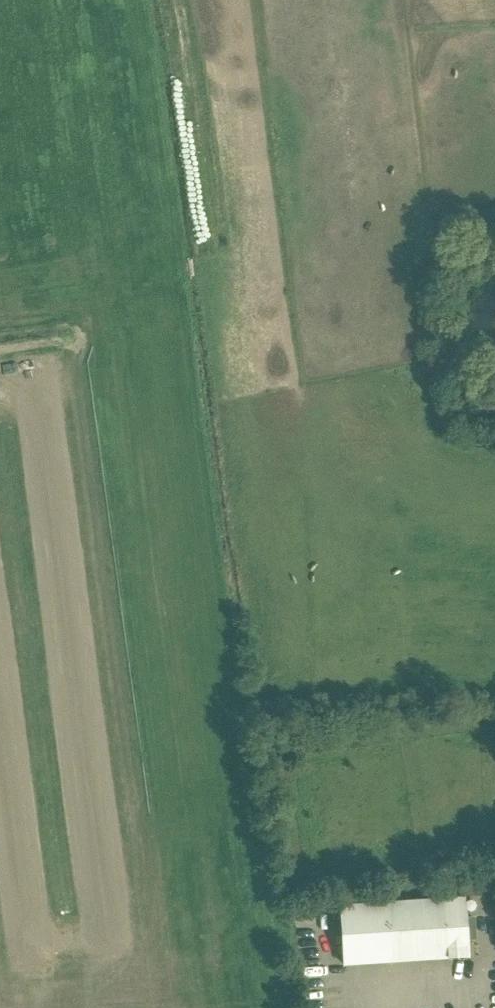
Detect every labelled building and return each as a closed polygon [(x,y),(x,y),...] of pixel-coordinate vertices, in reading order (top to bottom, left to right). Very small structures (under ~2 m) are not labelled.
[(462,900),(343,909),(347,969),(467,960),(462,900)]
